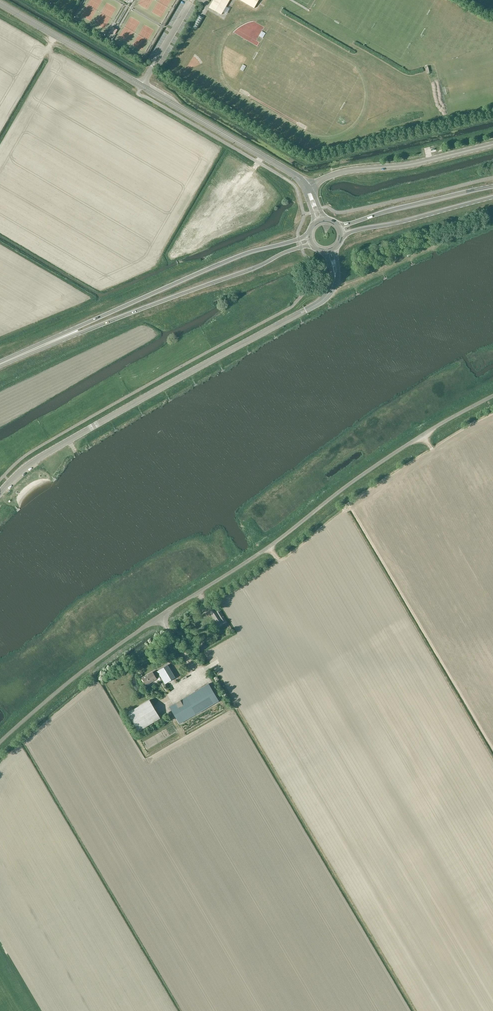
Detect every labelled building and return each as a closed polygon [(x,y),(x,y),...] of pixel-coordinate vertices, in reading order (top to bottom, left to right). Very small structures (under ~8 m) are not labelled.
[(209,8),(221,15),(228,3),(227,2),(228,0),(213,0),(209,8)] [(252,8),(257,0),(238,0),(252,8)] [(201,17),(199,16),(197,19),(192,27),(197,29),(203,18),(201,17)] [(219,610),(216,612),(214,609),(210,611),(217,623),(221,621),(223,624),(226,622),(219,610)] [(167,665),(157,671),(161,676),(165,683),(175,678),(167,665)] [(142,678),(147,685),(157,679),(157,678),(161,676),(157,671),(154,673),(153,671),(142,678)] [(219,701),(209,683),(170,707),(180,724),(219,701)] [(161,718),(150,700),(128,713),(139,731),(161,718)]
